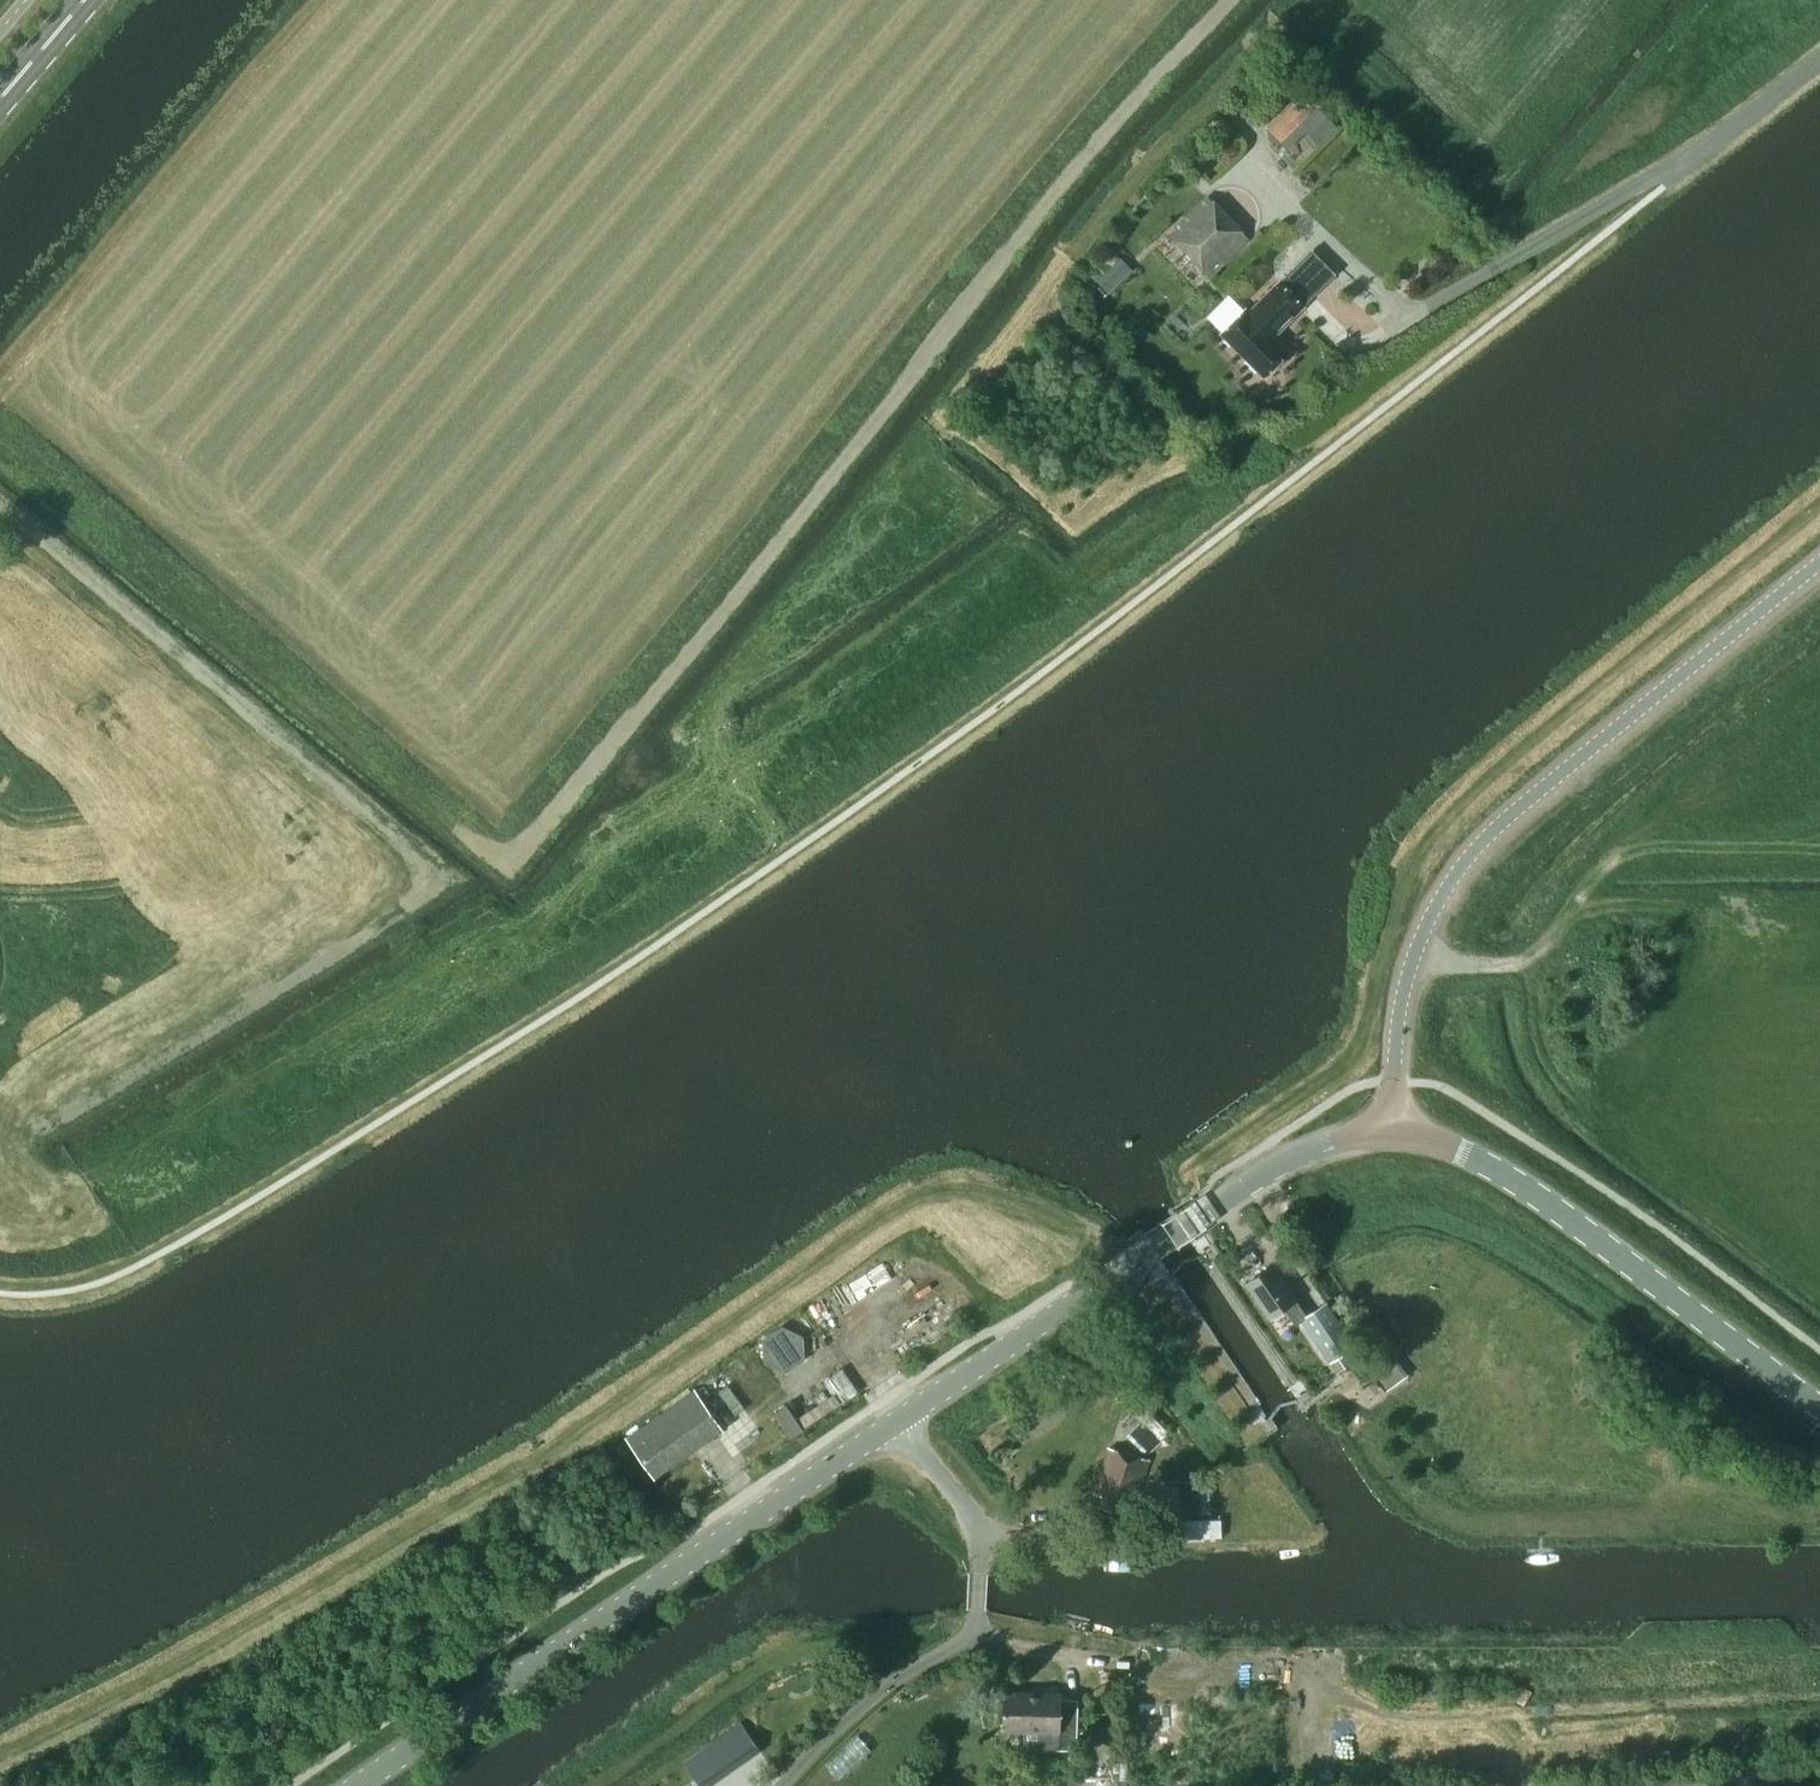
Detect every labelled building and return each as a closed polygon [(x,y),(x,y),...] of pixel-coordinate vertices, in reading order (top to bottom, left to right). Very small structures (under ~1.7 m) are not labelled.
[(1306,90),(1268,129),(1285,145),(1323,106),(1306,90)] [(1208,196),(1168,233),(1210,276),(1249,239),(1208,196)] [(1303,305),(1319,289),(1296,267),(1281,283),(1280,281),(1249,312),(1246,309),(1222,334),(1265,377),(1289,352),(1274,337),(1305,306),(1303,305)] [(1273,1265),(1244,1285),(1267,1319),(1286,1306),(1296,1321),(1299,1318),(1328,1359),(1353,1341),(1354,1341),(1355,1340),(1352,1336),(1326,1299),(1306,1313),(1296,1299),(1273,1265)] [(1369,1324),(1352,1336),(1355,1340),(1354,1341),(1353,1341),(1388,1390),(1406,1376),(1369,1324)] [(808,1425),(844,1400),(837,1390),(801,1415),(808,1425)] [(656,1478),(724,1431),(697,1391),(628,1438),(656,1478)] [(1150,1412),(1142,1420),(1164,1442),(1172,1435),(1150,1412)] [(1149,1459),(1110,1447),(1096,1494),(1105,1497),(1102,1506),(1125,1512),(1127,1503),(1135,1505),(1149,1459)] [(1163,1486),(1164,1515),(1211,1513),(1210,1484),(1163,1486)] [(1046,1748),(1077,1749),(1078,1721),(1060,1720),(1061,1694),(1005,1693),(1004,1729),(1047,1730),(1046,1748)] [(1204,1695),(1131,1694),(1130,1785),(1203,1785),(1204,1695)] [(843,1776),(875,1747),(862,1733),(830,1762),(843,1776)] [(686,1764),(702,1785),(720,1774),(704,1752),(686,1764)]
